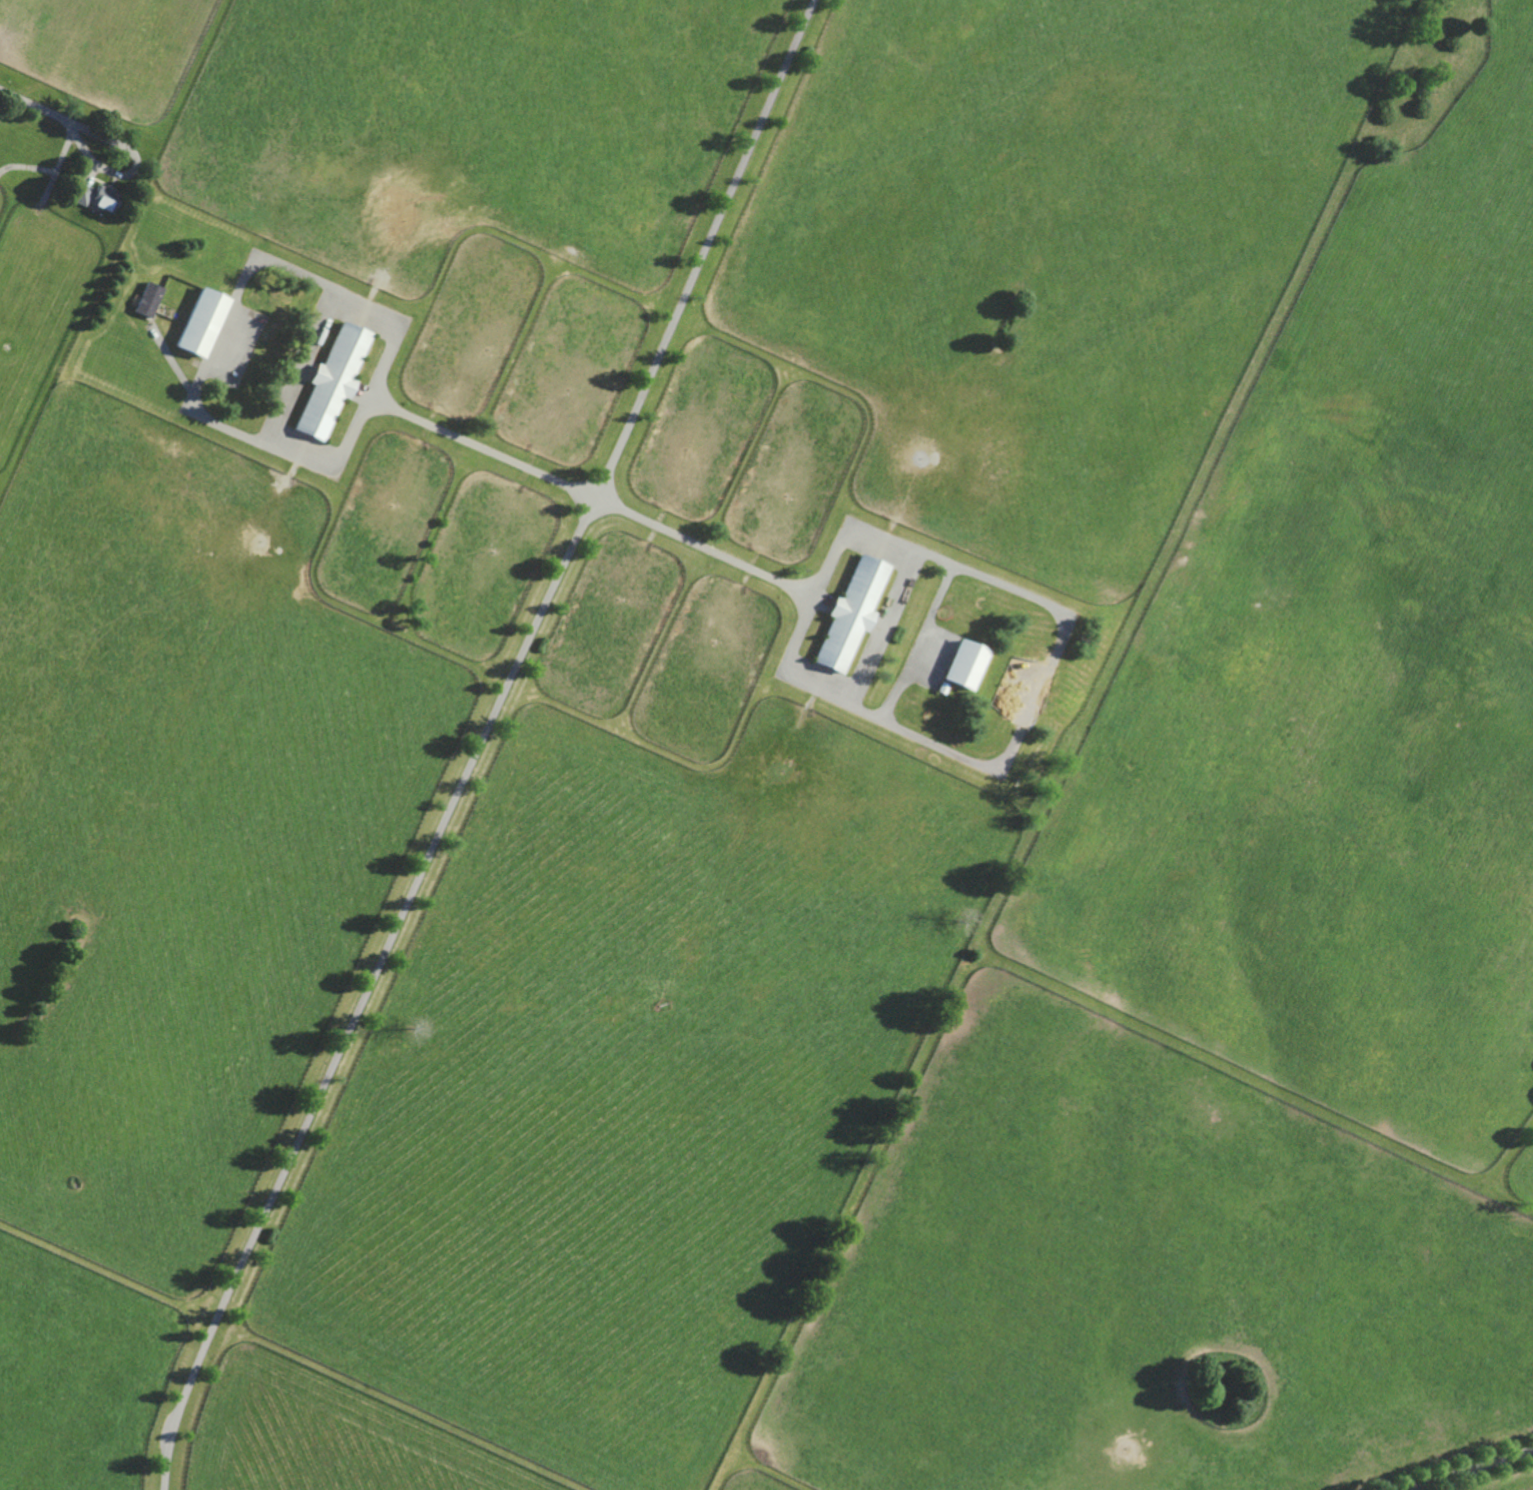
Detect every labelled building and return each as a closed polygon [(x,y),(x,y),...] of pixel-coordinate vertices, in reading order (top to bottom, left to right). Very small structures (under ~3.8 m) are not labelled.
[(92,194),(97,182),(106,186),(106,184),(113,187),(112,189),(120,193),(112,212),(88,201),(90,198),(87,197),(84,204),(67,197),(75,179),(92,187),(89,192),(92,194)] [(150,317),(134,310),(147,280),(163,287),(150,317)] [(228,297),(202,357),(172,344),(199,284),(228,297)] [(351,377),(356,379),(347,399),(343,396),(323,441),(293,428),(313,383),(308,381),(317,361),(322,363),(341,319),(371,332),(351,377)] [(869,610),(873,611),(865,631),(861,630),(841,675),(811,662),(831,616),(827,614),(836,594),(840,596),(859,552),(889,565),(869,610)] [(987,651),(968,692),(940,679),(958,638),(987,651)] [(942,695),(935,692),(939,681),(947,684),(942,695)]
